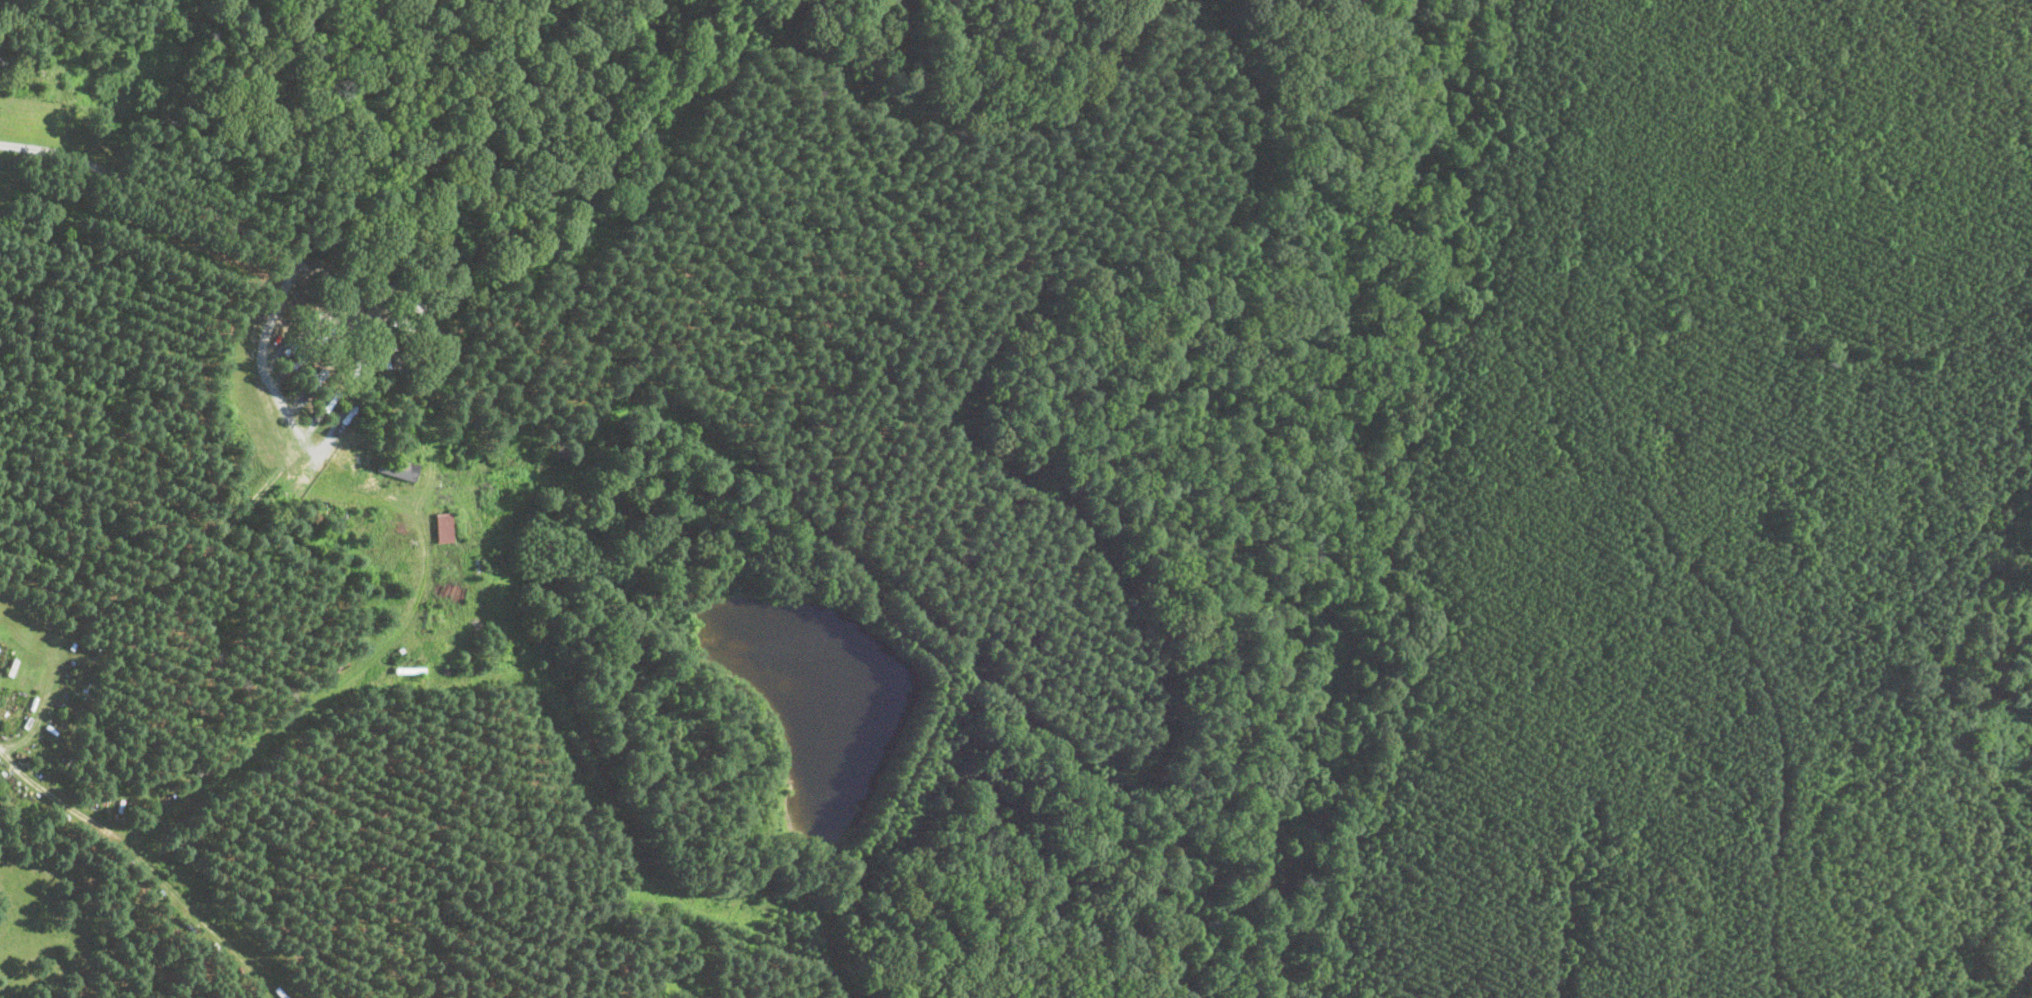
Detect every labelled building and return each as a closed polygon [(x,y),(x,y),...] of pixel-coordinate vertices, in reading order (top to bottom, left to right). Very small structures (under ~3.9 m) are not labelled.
[(377,471),(414,482),(419,465),(382,454),(377,471)] [(453,541),(452,513),(436,513),(437,542),(453,541)]
